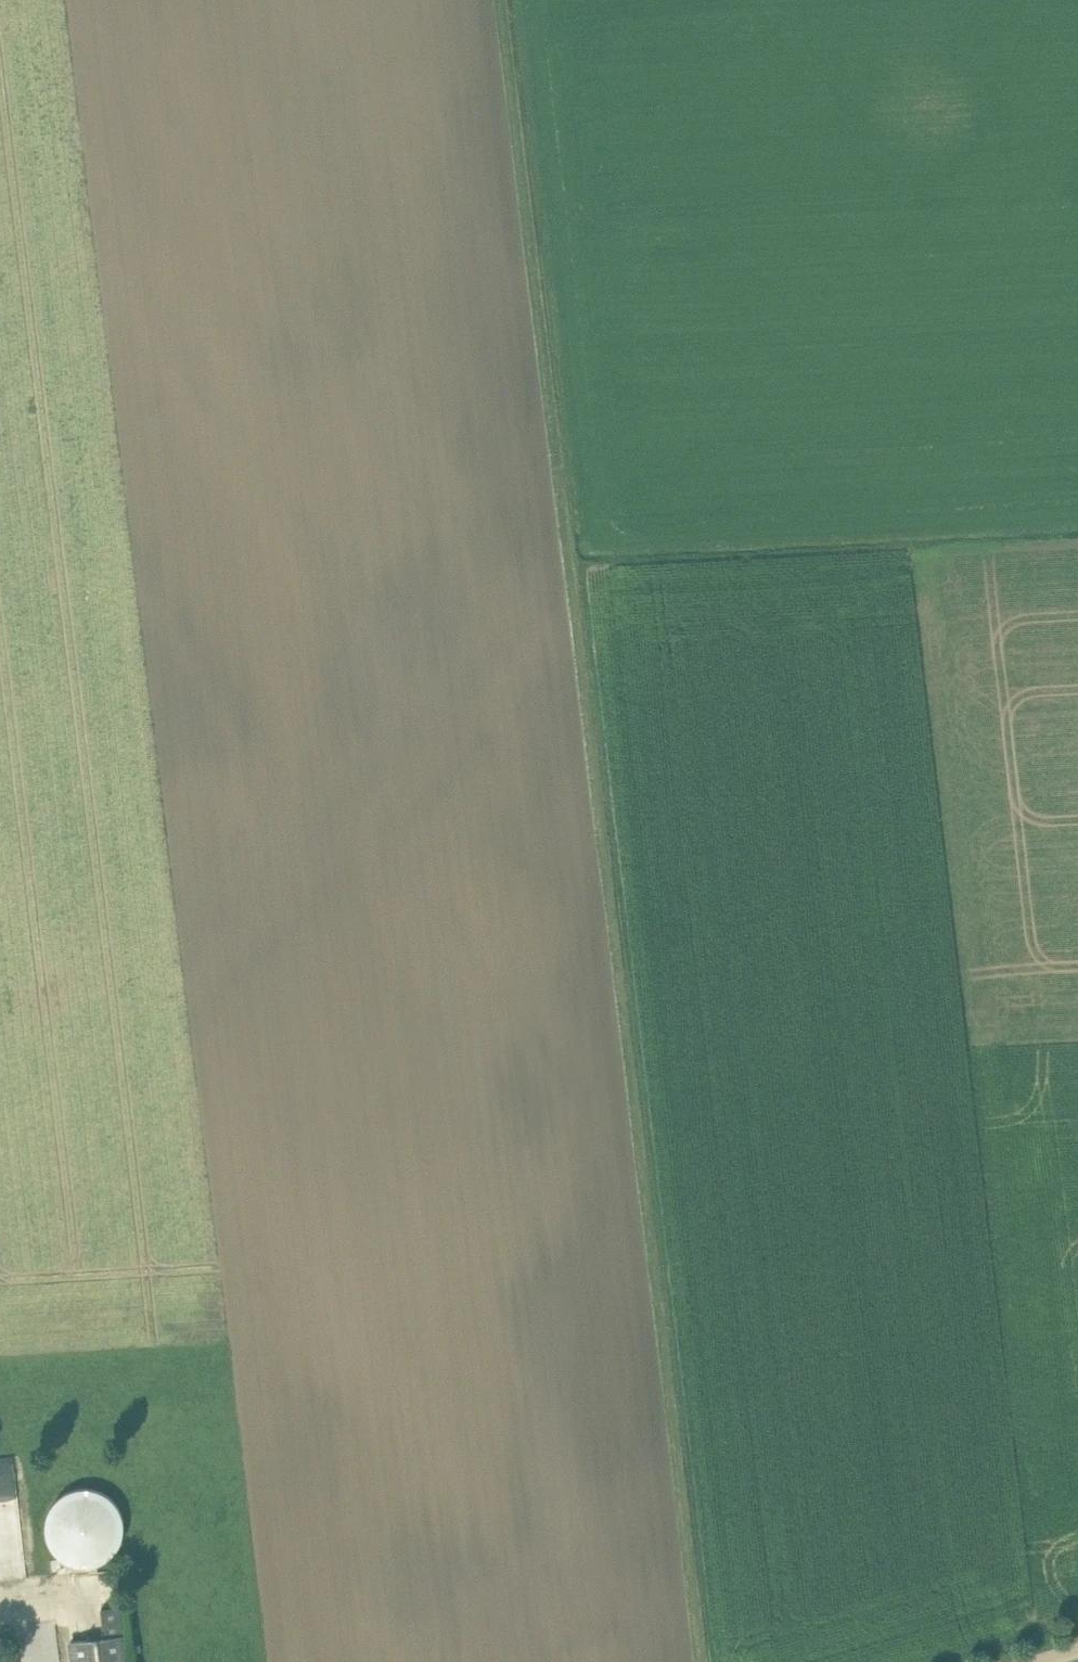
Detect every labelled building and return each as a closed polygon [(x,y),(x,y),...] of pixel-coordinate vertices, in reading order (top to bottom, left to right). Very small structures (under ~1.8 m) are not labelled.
[(79,1566),(85,1567),(92,1566),(99,1564),(105,1562),(111,1558),(116,1553),(120,1547),(123,1541),(125,1534),(125,1527),(125,1520),(123,1514),(120,1507),(116,1502),(111,1497),(105,1493),(99,1490),(92,1488),(85,1487),(79,1488),(72,1490),(66,1493),(60,1497),(55,1502),(51,1507),(48,1514),(46,1520),(46,1527),(46,1534),(48,1541),(51,1547),(55,1553),(60,1558),(66,1562),(72,1564),(79,1566)] [(71,1661),(128,1661),(125,1635),(123,1635),(120,1606),(101,1609),(104,1637),(69,1642),(71,1661)]
